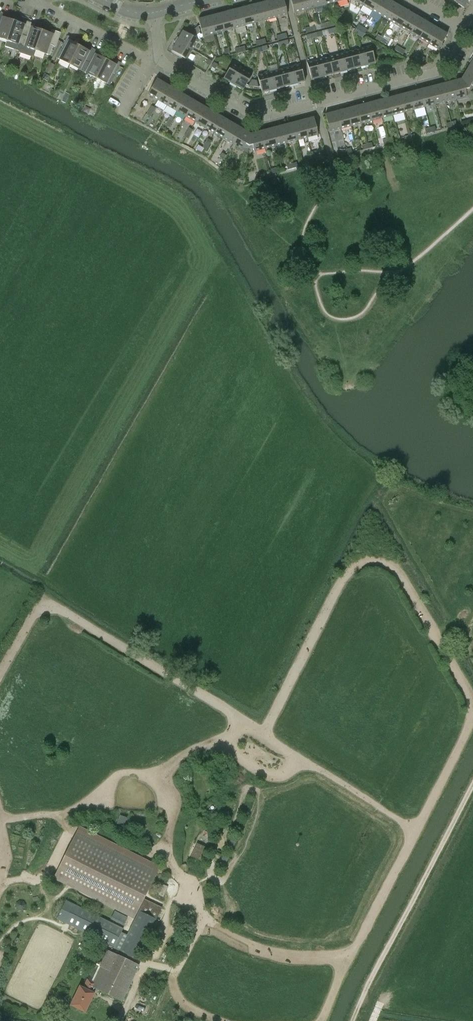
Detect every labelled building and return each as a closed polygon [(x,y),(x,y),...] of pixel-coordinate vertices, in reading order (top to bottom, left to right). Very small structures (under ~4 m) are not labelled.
[(277,18),(272,0),(262,3),(266,20),(277,18)] [(272,0),(277,18),(287,15),(284,0),(274,0),(272,0)] [(294,13),(305,10),(302,0),(291,0),(294,13)] [(305,10),(316,7),(314,0),(302,0),(305,10)] [(372,11),(379,0),(366,0),(363,6),(372,11)] [(388,0),(379,0),(372,11),(382,17),(390,1),(388,0)] [(468,0),(450,0),(464,8),(468,0)] [(400,7),(390,1),(382,17),(391,22),(400,7)] [(262,3),(251,6),(256,23),(266,20),(262,3)] [(256,23),(251,6),(241,9),(245,26),(256,23)] [(409,12),(400,7),(391,22),(400,27),(409,12)] [(241,9),(230,11),(235,28),(245,26),(241,9)] [(235,28),(230,11),(220,14),(224,31),(235,28)] [(419,18),(409,12),(400,27),(410,33),(419,18)] [(13,23),(5,20),(7,15),(1,13),(0,15),(0,38),(7,41),(13,23)] [(220,14),(209,17),(214,34),(224,31),(220,14)] [(214,34),(209,17),(198,20),(203,37),(214,34)] [(428,23),(419,18),(410,33),(419,38),(428,23)] [(22,26),(13,23),(7,41),(5,46),(20,51),(29,22),(23,20),(22,26)] [(35,50),(42,33),(33,30),(35,24),(29,22),(20,51),(19,52),(20,53),(31,56),(33,56),(35,50)] [(437,29),(428,23),(419,38),(428,44),(437,29)] [(447,34),(437,29),(428,44),(438,50),(447,34)] [(50,36),(42,33),(35,50),(50,55),(53,46),(56,47),(61,33),(52,30),(50,36)] [(177,41),(192,50),(198,40),(183,31),(177,41)] [(70,65),(78,48),(70,44),(73,38),(68,36),(61,48),(56,58),(70,65)] [(187,60),(192,50),(177,41),(171,51),(187,60)] [(360,49),(364,66),(375,63),(371,46),(360,49)] [(86,52),(78,48),(70,65),(83,71),(94,49),(89,47),(86,52)] [(83,71),(96,78),(105,62),(97,58),(100,52),(94,49),(83,71)] [(349,52),(354,69),(364,66),(360,49),(349,52)] [(339,55),(343,72),(354,69),(349,52),(339,55)] [(328,57),(333,74),(343,72),(339,55),(328,57)] [(318,60),(322,77),(333,74),(328,57),(318,60)] [(113,66),(105,62),(96,78),(110,85),(115,76),(114,76),(121,63),(115,60),(113,66)] [(307,63),(312,80),(322,77),(318,60),(307,63)] [(49,63),(45,72),(50,74),(54,65),(49,63)] [(233,85),(242,69),(232,64),(223,79),(233,85)] [(305,82),(300,65),(289,68),(294,85),(305,82)] [(283,87),(294,85),(289,68),(279,70),(283,87)] [(242,69),(233,85),(243,90),(252,75),(242,69)] [(273,90),(283,87),(279,70),(268,73),(273,90)] [(467,70),(461,79),(470,90),(472,87),(472,73),(467,70)] [(262,93),(273,90),(268,73),(257,76),(262,93)] [(148,94),(158,100),(166,85),(157,79),(148,94)] [(461,79),(451,82),(455,99),(467,96),(466,93),(470,90),(461,79)] [(451,82),(440,85),(445,102),(455,99),(451,82)] [(176,90),(166,85),(158,100),(167,106),(176,90)] [(440,85),(430,87),(434,105),(445,102),(440,85)] [(430,87),(419,90),(424,107),(434,105),(430,87)] [(185,96),(176,90),(167,106),(176,111),(185,96)] [(419,90),(409,93),(413,110),(424,107),(419,90)] [(409,93),(398,96),(403,113),(413,110),(409,93)] [(194,101),(185,96),(176,111),(185,117),(194,101)] [(398,96),(388,98),(392,115),(403,113),(398,96)] [(388,98),(378,101),(382,118),(392,115),(388,98)] [(204,107),(194,101),(185,117),(195,122),(204,107)] [(378,101),(367,104),(372,121),(382,118),(378,101)] [(367,104),(357,107),(361,124),(372,121),(367,104)] [(213,112),(204,107),(195,122),(204,127),(213,112)] [(357,107),(346,109),(351,126),(361,124),(357,107)] [(346,109),(336,112),(340,129),(351,126),(346,109)] [(222,118),(213,112),(204,127),(213,133),(222,118)] [(340,129),(336,112),(325,115),(329,132),(340,129)] [(232,123),(222,118),(213,133),(223,138),(232,123)] [(314,118),(303,121),(307,138),(318,135),(314,118)] [(297,140),(307,138),(303,121),(292,123),(297,140)] [(241,129),(232,123),(223,138),(232,144),(241,129)] [(292,123),(282,126),(287,143),(297,140),(292,123)] [(276,146),(287,143),(282,126),(272,129),(276,146)] [(251,134),(241,129),(232,144),(242,150),(244,147),(249,148),(251,134)] [(272,129),(261,131),(266,148),(276,146),(272,129)] [(254,151),(266,148),(261,131),(251,134),(249,148),(253,148),(254,151)] [(196,842),(191,855),(202,860),(207,846),(196,842)] [(134,963),(161,909),(144,901),(121,947),(119,946),(120,945),(116,943),(123,929),(66,900),(57,918),(111,945),(93,982),(87,979),(83,988),(80,987),(72,1005),(84,1011),(93,993),(92,993),(94,988),(122,1001),(139,965),(134,963)] [(17,903),(16,907),(18,910),(22,910),(25,908),(26,904),(23,901),(20,901),(17,903)] [(110,918),(124,925),(128,916),(114,910),(110,918)]
